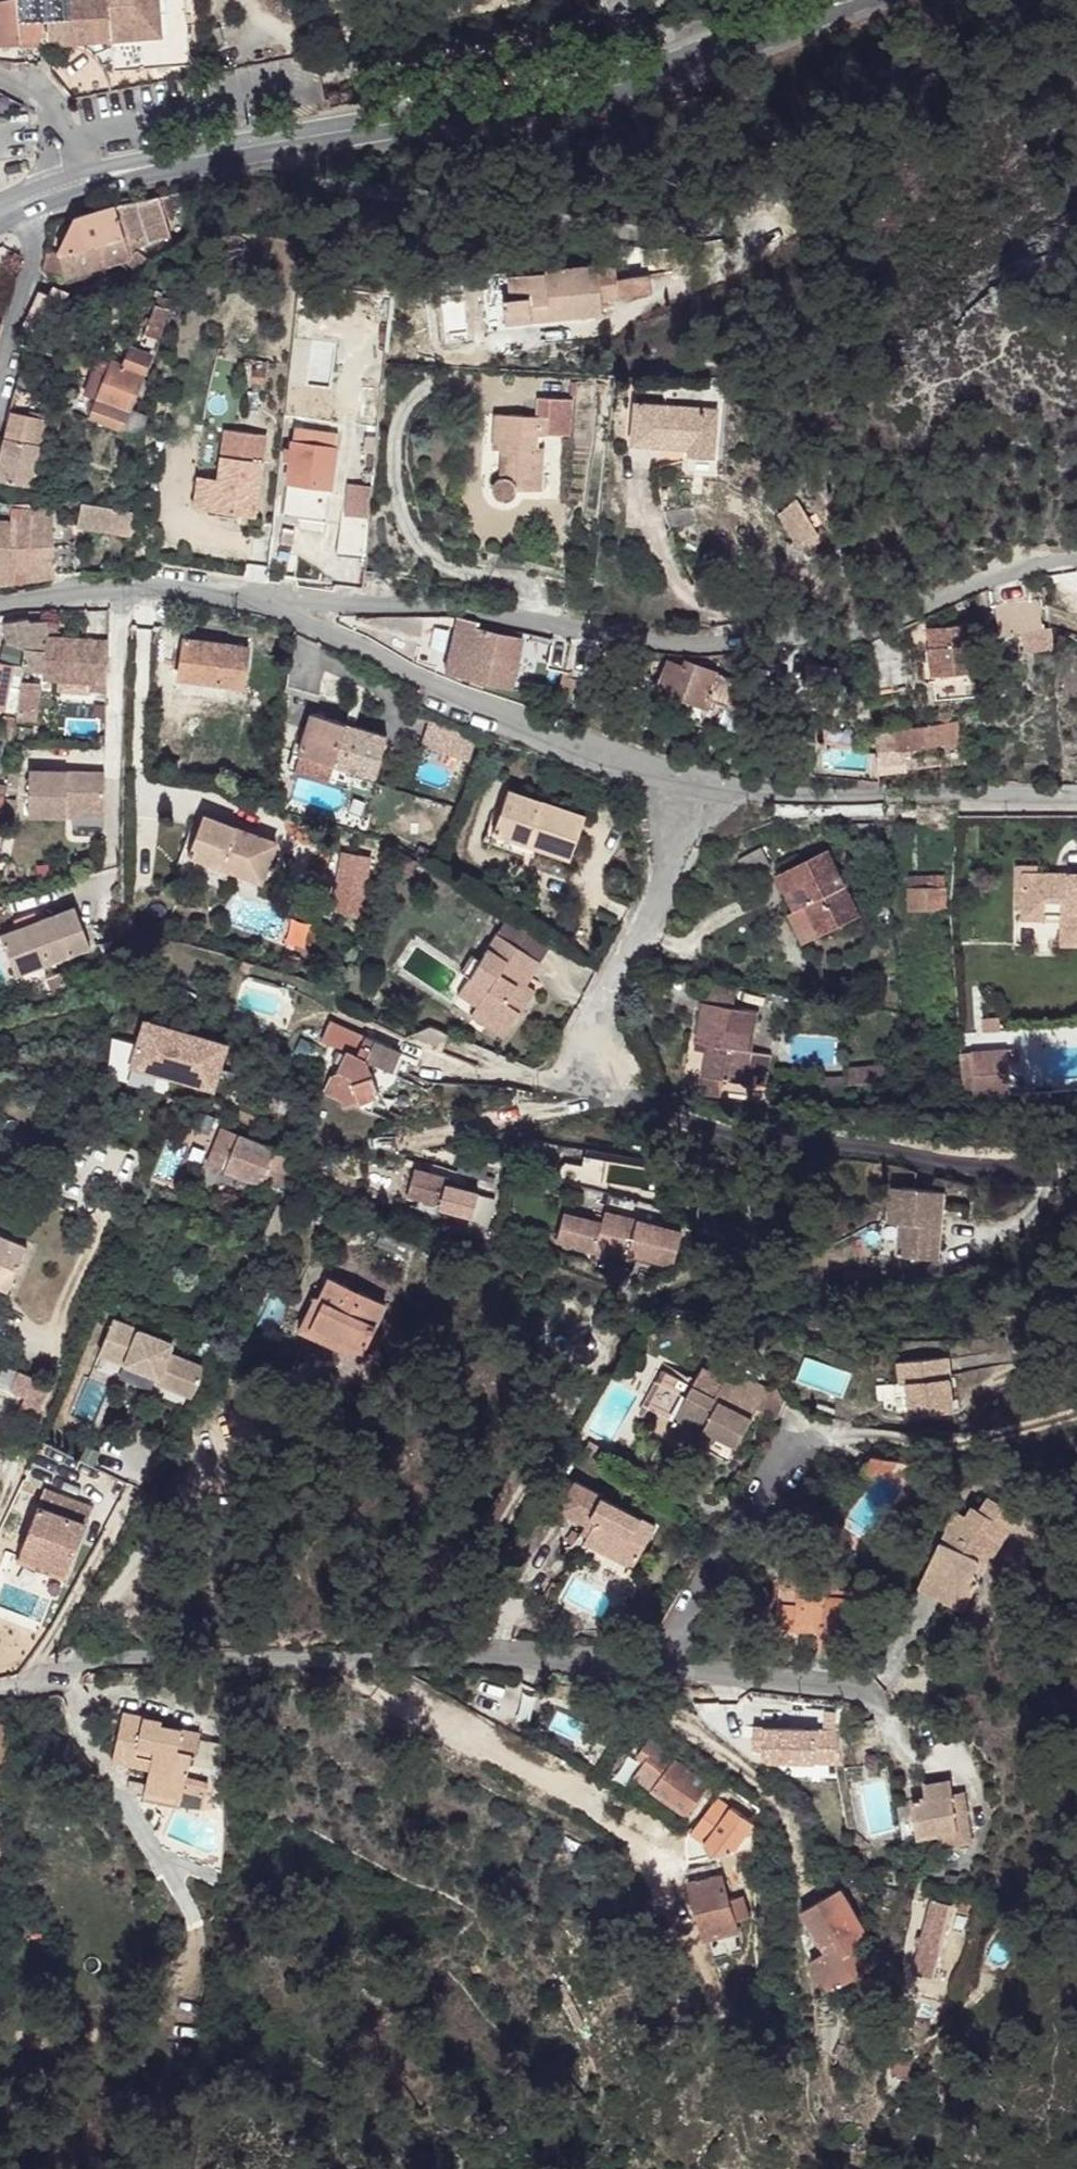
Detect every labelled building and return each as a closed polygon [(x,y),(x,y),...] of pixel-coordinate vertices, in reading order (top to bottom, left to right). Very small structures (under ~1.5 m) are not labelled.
[(21,45),(18,0),(7,0),(0,2),(0,46),(21,45)] [(21,45),(51,43),(49,0),(18,0),(21,45)] [(51,43),(86,41),(83,0),(49,0),(51,43)] [(86,41),(112,39),(114,69),(190,64),(185,0),(83,0),(86,41)] [(289,25),(281,28),(282,35),(290,32),(289,25)] [(113,206),(129,256),(137,250),(145,246),(171,237),(165,218),(173,216),(169,195),(113,206)] [(75,218),(59,253),(64,278),(90,271),(125,260),(137,274),(151,264),(136,251),(129,256),(113,206),(75,218)] [(43,270),(60,281),(64,278),(59,253),(48,250),(43,270)] [(502,299),(505,324),(531,321),(530,313),(538,313),(539,321),(602,314),(601,300),(651,293),(648,275),(616,279),(615,268),(598,270),(597,266),(509,274),(511,298),(502,299)] [(64,278),(66,285),(92,277),(90,271),(64,278)] [(22,330),(31,335),(63,303),(66,296),(66,295),(52,289),(49,296),(40,292),(22,330)] [(155,303),(143,335),(156,341),(168,308),(155,303)] [(539,321),(538,313),(530,313),(531,321),(539,321)] [(73,389),(65,409),(120,431),(128,410),(150,355),(131,347),(123,366),(112,361),(97,399),(84,394),(73,389)] [(99,357),(84,394),(97,399),(112,361),(99,357)] [(15,390),(43,401),(51,376),(22,367),(15,390)] [(515,490),(541,491),(543,449),(537,448),(538,434),(570,436),(572,400),(538,398),(537,417),(495,414),(493,449),(501,449),(512,450),(511,464),(505,463),(504,477),(499,478),(496,479),(493,483),(492,488),(492,493),(495,497),(498,499),(504,501),(509,500),(512,497),(514,494),(515,490)] [(635,403),(631,443),(689,449),(688,455),(711,457),(716,411),(635,403)] [(128,410),(120,431),(143,440),(147,418),(128,410)] [(0,465),(0,480),(32,487),(46,419),(12,411),(0,465)] [(290,460),(282,515),(325,522),(338,434),(295,427),(291,449),(285,449),(284,459),(290,460)] [(255,515),(267,434),(226,428),(218,480),(214,509),(255,515)] [(501,449),(499,478),(504,477),(505,463),(511,464),(512,450),(501,449)] [(214,509),(218,480),(198,477),(194,506),(214,509)] [(778,515),(797,548),(806,543),(817,537),(818,536),(813,528),(820,524),(815,515),(808,519),(796,499),(778,515)] [(81,502),(76,526),(133,536),(135,512),(81,502)] [(663,509),(670,528),(698,521),(693,506),(663,509)] [(54,576),(54,574),(75,573),(74,545),(52,545),(50,511),(16,510),(0,507),(0,583),(54,576)] [(342,511),(335,555),(365,559),(370,514),(342,511)] [(820,541),(817,537),(806,543),(809,548),(820,541)] [(994,606),(998,635),(1041,628),(1038,599),(1035,599),(1033,584),(990,594),(991,606),(994,606)] [(511,688),(523,638),(475,628),(476,621),(459,618),(445,673),(511,688)] [(22,667),(22,668),(43,670),(42,679),(58,680),(89,683),(89,689),(107,690),(108,640),(47,637),(48,621),(29,622),(28,619),(3,623),(6,642),(24,648),(22,667)] [(930,666),(931,675),(975,670),(974,645),(975,644),(974,624),(927,629),(930,666)] [(547,659),(550,641),(527,636),(523,654),(547,659)] [(180,668),(179,677),(243,686),(248,648),(184,639),(180,668)] [(551,640),(545,667),(562,671),(568,644),(551,640)] [(995,653),(996,666),(1025,663),(1023,650),(995,653)] [(866,664),(871,694),(913,687),(910,657),(866,664)] [(781,659),(778,678),(804,682),(803,687),(839,693),(843,669),(781,659)] [(668,662),(659,688),(707,706),(710,700),(732,708),(741,683),(686,661),(684,667),(668,662)] [(4,709),(4,708),(17,710),(21,681),(22,668),(22,667),(0,662),(0,708),(4,709)] [(933,681),(935,698),(976,695),(975,682),(987,681),(986,669),(975,670),(931,675),(930,666),(923,666),(924,682),(933,681)] [(172,667),(171,676),(179,677),(180,668),(172,667)] [(58,680),(57,691),(88,694),(89,689),(89,683),(58,680)] [(17,710),(17,718),(37,721),(42,684),(21,681),(17,710)] [(311,714),(299,753),(375,777),(387,737),(311,714)] [(3,716),(1,727),(15,729),(17,718),(3,716)] [(873,727),(875,744),(896,740),(897,749),(959,740),(957,721),(908,728),(907,722),(873,727)] [(942,754),(944,766),(967,763),(966,751),(942,754)] [(299,753),(295,767),(328,778),(333,764),(299,753)] [(29,770),(28,816),(66,817),(66,809),(103,810),(104,773),(29,770)] [(9,773),(6,794),(15,795),(17,774),(9,773)] [(857,777),(857,788),(879,788),(878,776),(857,777)] [(570,859),(585,816),(508,789),(493,833),(570,859)] [(66,809),(66,817),(103,818),(103,810),(66,809)] [(203,814),(188,854),(263,883),(278,843),(203,814)] [(416,854),(430,862),(435,853),(421,846),(416,854)] [(777,875),(795,910),(807,905),(821,935),(860,916),(828,850),(777,875)] [(333,896),(329,915),(361,921),(372,858),(343,853),(336,888),(338,889),(337,896),(333,896)] [(404,853),(397,863),(411,872),(417,862),(404,853)] [(1016,912),(1023,912),(1045,912),(1045,903),(1061,903),(1061,913),(1069,913),(1068,946),(1076,946),(1076,874),(1038,874),(1038,867),(1017,867),(1016,912)] [(909,890),(910,909),(946,908),(945,877),(928,877),(928,889),(909,890)] [(909,878),(909,890),(928,889),(928,877),(909,878)] [(889,911),(886,886),(875,888),(878,912),(889,911)] [(1061,920),(1060,946),(1068,946),(1069,913),(1061,913),(1061,903),(1045,903),(1045,912),(1023,912),(1023,920),(1061,920)] [(789,913),(803,943),(821,935),(807,905),(795,910),(789,913)] [(1,935),(15,976),(90,948),(74,907),(37,921),(16,929),(1,935)] [(37,921),(35,914),(13,922),(16,929),(37,921)] [(539,962),(551,943),(508,915),(496,934),(539,962)] [(470,1016),(503,1038),(529,999),(520,993),(526,984),(539,962),(496,934),(479,960),(471,955),(460,973),(468,977),(487,990),(470,1016)] [(242,962),(239,970),(248,973),(251,964),(242,962)] [(45,979),(53,995),(68,988),(61,972),(45,979)] [(476,1008),(487,990),(468,977),(457,995),(476,1008)] [(734,1008),(738,987),(706,981),(702,1003),(734,1008)] [(529,999),(535,991),(526,984),(520,993),(529,999)] [(708,1045),(703,1077),(765,1087),(770,1056),(750,1052),(757,1012),(734,1008),(702,1003),(696,1042),(708,1045)] [(231,1016),(228,1025),(255,1034),(258,1025),(231,1016)] [(143,1018),(137,1042),(112,1035),(105,1063),(214,1092),(228,1040),(143,1018)] [(982,1021),(982,1033),(1000,1031),(999,1019),(982,1021)] [(330,1075),(322,1092),(341,1099),(344,1109),(354,1105),(371,1112),(378,1094),(366,1061),(391,1071),(399,1051),(330,1021),(321,1042),(346,1053),(338,1072),(330,1075)] [(396,1022),(392,1029),(404,1036),(408,1029),(396,1022)] [(411,1035),(444,1048),(447,1034),(430,1027),(411,1035)] [(707,1052),(708,1045),(696,1042),(695,1050),(707,1052)] [(962,1062),(965,1100),(1008,1097),(1005,1059),(962,1062)] [(849,1085),(849,1086),(893,1083),(893,1065),(848,1069),(849,1077),(835,1078),(836,1086),(849,1085)] [(213,1094),(229,1099),(238,1071),(222,1066),(213,1094)] [(816,1078),(816,1087),(836,1086),(835,1078),(816,1078)] [(230,1156),(238,1134),(222,1128),(214,1150),(230,1156)] [(214,1150),(208,1165),(260,1186),(260,1184),(277,1191),(290,1155),(274,1149),(274,1148),(238,1134),(230,1156),(214,1150)] [(509,1157),(507,1167),(518,1169),(519,1159),(509,1157)] [(457,1171),(493,1181),(494,1178),(484,1175),(487,1165),(461,1158),(457,1171)] [(423,1201),(439,1206),(439,1208),(470,1216),(468,1223),(487,1228),(494,1199),(477,1195),(478,1193),(445,1184),(446,1178),(413,1169),(407,1196),(423,1200),(423,1201)] [(901,1224),(898,1257),(937,1262),(945,1192),(894,1186),(890,1223),(901,1224)] [(562,1213),(555,1241),(626,1259),(627,1254),(666,1265),(674,1263),(681,1232),(604,1211),(601,1223),(562,1213)] [(8,1291),(26,1245),(0,1235),(0,1288),(8,1291)] [(609,1265),(606,1278),(624,1282),(625,1281),(628,1270),(609,1265)] [(846,1272),(845,1283),(869,1285),(870,1274),(846,1272)] [(338,1339),(334,1346),(359,1358),(385,1305),(329,1278),(320,1297),(324,1299),(311,1327),(338,1339)] [(299,1330),(334,1346),(338,1339),(311,1327),(324,1299),(320,1297),(316,1295),(299,1330)] [(113,1319),(99,1354),(157,1377),(155,1382),(192,1397),(207,1368),(169,1353),(173,1343),(113,1319)] [(217,1340),(219,1334),(212,1331),(210,1337),(217,1340)] [(210,1357),(214,1347),(203,1341),(198,1351),(210,1357)] [(805,1355),(795,1382),(841,1400),(851,1373),(805,1355)] [(910,1398),(912,1416),(954,1412),(948,1356),(899,1361),(901,1383),(909,1382),(910,1398)] [(679,1378),(656,1422),(669,1429),(668,1432),(697,1447),(706,1430),(738,1447),(758,1408),(777,1419),(785,1401),(773,1380),(768,1389),(742,1374),(736,1385),(704,1367),(693,1386),(679,1378)] [(34,1424),(51,1385),(18,1371),(9,1390),(28,1398),(19,1418),(34,1424)] [(641,1414),(656,1422),(679,1378),(665,1371),(641,1414)] [(895,1383),(896,1399),(910,1398),(909,1382),(901,1383),(895,1383)] [(94,1465),(100,1452),(87,1446),(81,1459),(94,1465)] [(868,1456),(853,1470),(876,1476),(895,1467),(897,1460),(868,1456)] [(598,1550),(632,1568),(655,1526),(600,1498),(602,1495),(573,1480),(557,1509),(591,1528),(586,1536),(601,1544),(598,1550)] [(46,1489),(22,1550),(68,1567),(91,1506),(46,1489)] [(941,1539),(924,1576),(953,1589),(955,1586),(973,1595),(978,1584),(979,1581),(977,1575),(976,1573),(986,1552),(993,1556),(1010,1528),(1003,1524),(1013,1509),(991,1496),(982,1510),(975,1506),(969,1516),(957,1510),(947,1527),(948,1527),(942,1540),(941,1539)] [(1010,1528),(1019,1513),(1013,1509),(1003,1524),(1010,1528)] [(586,1536),(583,1542),(598,1550),(601,1544),(586,1536)] [(17,1562),(68,1582),(72,1569),(68,1567),(22,1550),(17,1562)] [(979,1581),(978,1584),(993,1556),(986,1552),(976,1573),(977,1575),(979,1581)] [(783,1555),(776,1628),(820,1632),(819,1649),(842,1652),(848,1600),(814,1596),(817,1574),(798,1573),(800,1557),(783,1555)] [(817,1574),(814,1596),(848,1600),(849,1592),(827,1589),(830,1559),(800,1557),(798,1573),(817,1574)] [(924,1576),(918,1589),(944,1601),(943,1603),(965,1613),(973,1595),(955,1586),(953,1589),(924,1576)] [(543,1608),(549,1599),(540,1593),(534,1602),(543,1608)] [(597,1682),(593,1698),(600,1700),(605,1682),(597,1682)] [(123,1712),(112,1759),(149,1768),(142,1798),(179,1807),(183,1791),(186,1776),(192,1753),(195,1754),(200,1733),(160,1725),(162,1720),(123,1712)] [(633,1777),(688,1817),(710,1785),(676,1760),(679,1756),(652,1736),(637,1757),(645,1762),(633,1777)] [(204,1796),(208,1781),(186,1776),(183,1791),(204,1796)] [(914,1800),(919,1837),(938,1834),(941,1847),(971,1843),(964,1793),(952,1795),(950,1782),(926,1785),(927,1798),(914,1800)] [(711,1793),(717,1797),(723,1790),(716,1786),(711,1793)] [(717,1797),(713,1802),(748,1827),(760,1811),(726,1786),(723,1790),(717,1797)] [(685,1870),(713,1960),(742,1953),(739,1931),(736,1921),(749,1917),(743,1897),(730,1901),(718,1863),(685,1870)] [(826,1967),(839,1989),(874,1969),(861,1948),(871,1943),(841,1890),(802,1911),(832,1963),(826,1967)] [(932,1900),(913,1974),(933,1979),(952,1905),(932,1900)] [(810,1961),(831,1999),(841,1993),(826,1967),(832,1963),(826,1952),(810,1961)] [(897,2053),(892,2072),(908,2076),(912,2057),(897,2053)]
